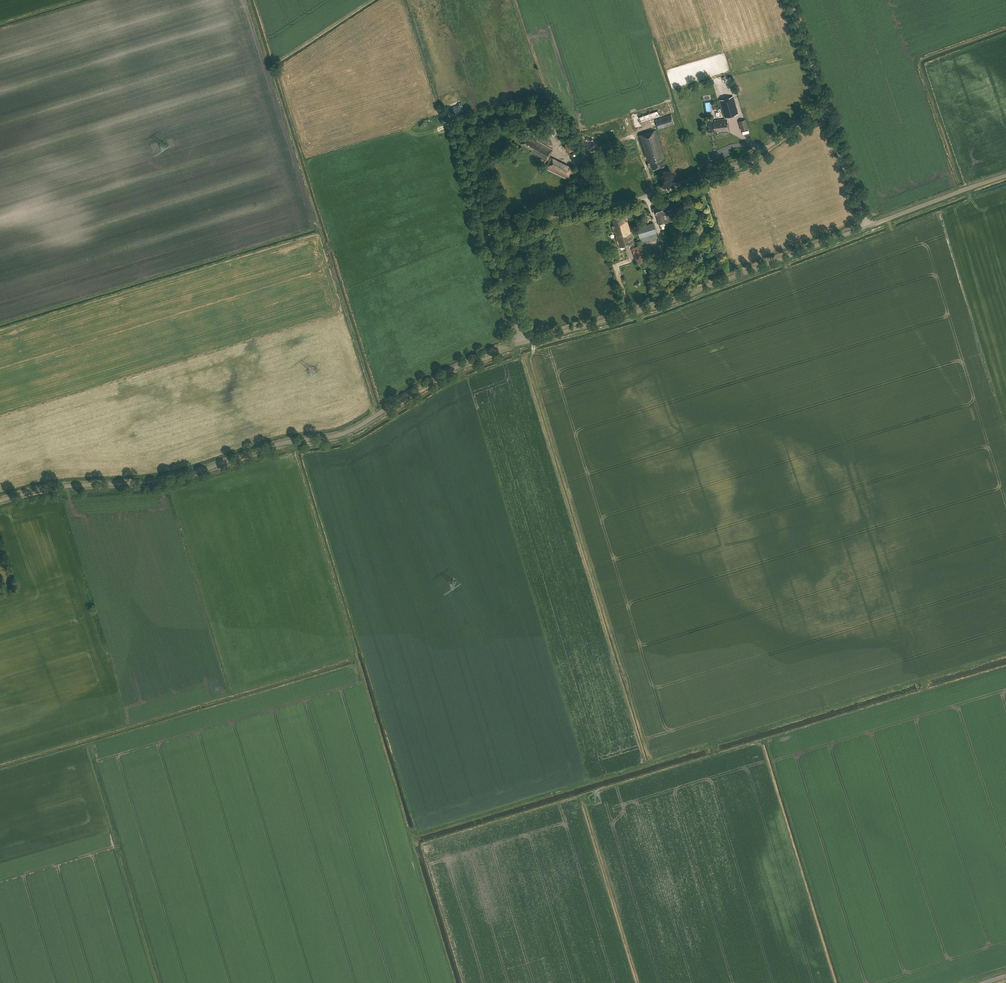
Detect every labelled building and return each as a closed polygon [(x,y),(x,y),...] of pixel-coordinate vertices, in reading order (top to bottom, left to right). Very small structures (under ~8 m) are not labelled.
[(738,113),(733,96),(719,100),(724,118),(725,118),(725,119),(710,121),(706,122),(707,131),(717,130),(718,133),(728,131),(726,117),(738,113)] [(453,113),(462,110),(460,104),(451,107),(453,113)] [(641,121),(658,115),(657,110),(639,116),(641,121)] [(659,129),(674,124),(673,122),(672,117),(671,115),(656,120),(659,129)] [(746,119),(738,121),(741,130),(748,128),(746,119)] [(555,120),(546,131),(558,140),(562,135),(560,133),(564,128),(555,120)] [(579,131),(584,141),(591,137),(586,127),(579,131)] [(664,158),(656,130),(639,135),(646,158),(647,158),(648,163),(647,163),(649,167),(651,166),(652,169),(664,165),(662,159),(664,158)] [(536,141),(525,134),(520,143),(532,149),(530,152),(546,161),(553,149),(537,140),(536,141)] [(576,144),(572,139),(566,141),(564,147),(569,152),(575,150),(576,144)] [(629,144),(632,155),(634,154),(634,155),(637,154),(639,153),(635,142),(629,144)] [(572,176),(575,169),(550,157),(545,168),(569,180),(571,175),(572,176)] [(665,211),(663,205),(653,208),(655,214),(656,213),(659,224),(668,221),(665,211)] [(676,219),(673,209),(667,210),(670,221),(676,219)] [(623,218),(622,216),(612,219),(614,225),(612,226),(614,233),(615,233),(616,236),(615,237),(619,247),(634,242),(627,221),(626,222),(624,217),(623,218)] [(641,242),(658,237),(653,222),(636,228),(641,242)] [(659,251),(653,252),(655,259),(666,255),(663,243),(657,245),(659,251)] [(633,253),(634,258),(636,263),(640,261),(640,262),(646,260),(641,246),(633,248),(634,252),(633,253)]
